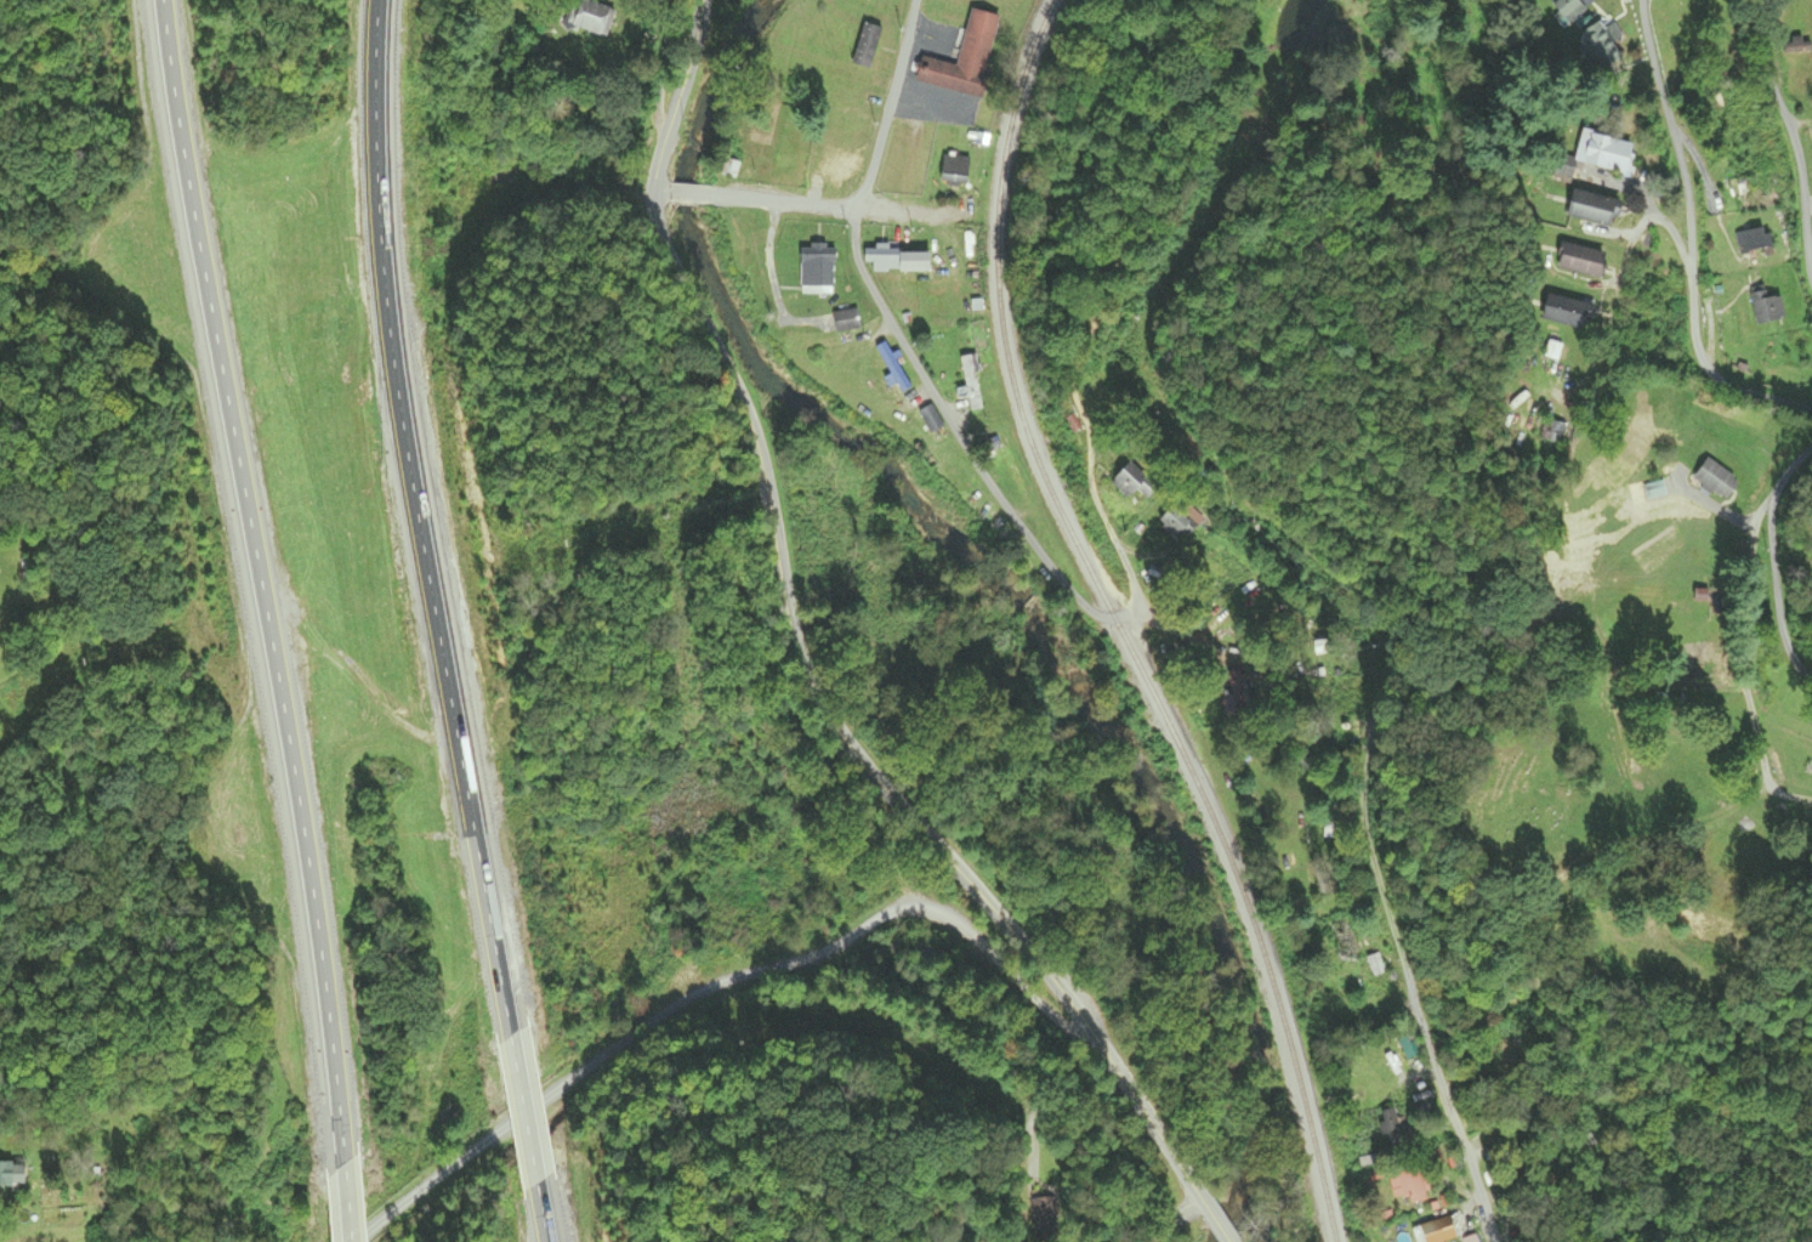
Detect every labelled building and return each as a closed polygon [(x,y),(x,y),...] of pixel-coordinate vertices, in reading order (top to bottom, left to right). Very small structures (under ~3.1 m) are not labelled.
[(583,0),(571,0),(563,25),(602,39),(612,10),(583,0)] [(1562,33),(1586,10),(1576,0),(1557,0),(1543,13),(1562,33)] [(915,83),(981,97),(999,17),(969,10),(956,67),(920,59),(915,83)] [(883,30),(863,24),(850,64),(870,70),(883,30)] [(1625,175),(1632,144),(1580,132),(1574,159),(1558,155),(1553,176),(1573,180),(1576,164),(1625,175)] [(940,182),(967,186),(970,159),(944,155),(940,182)] [(1608,227),(1614,201),(1571,191),(1565,217),(1608,227)] [(1742,258),(1771,250),(1764,227),(1735,235),(1742,258)] [(1599,278),(1603,251),(1560,244),(1555,271),(1599,278)] [(900,245),(867,245),(867,273),(900,273),(900,245)] [(800,294),(835,294),(835,246),(800,246),(800,294)] [(927,270),(964,270),(964,247),(927,247),(927,270)] [(1775,286),(1749,291),(1756,325),(1782,321),(1775,286)] [(1588,307),(1549,293),(1540,318),(1580,331),(1588,307)] [(874,348),(901,394),(911,389),(885,342),(874,348)] [(983,409),(970,356),(958,358),(971,412),(983,409)] [(940,423),(932,406),(918,412),(926,429),(940,423)] [(1574,426),(1541,422),(1539,444),(1572,447),(1574,426)] [(1739,480),(1705,459),(1691,480),(1725,502),(1739,480)] [(1110,481),(1126,499),(1147,480),(1131,462),(1110,481)] [(1176,511),(1173,505),(1158,512),(1172,540),(1202,524),(1192,503),(1176,511)] [(1200,562),(1220,582),(1227,576),(1206,555),(1200,562)] [(1238,715),(1255,710),(1242,667),(1226,672),(1238,715)] [(1338,958),(1361,951),(1351,917),(1328,925),(1338,958)] [(1375,1057),(1397,1100),(1416,1091),(1394,1048),(1375,1057)] [(1385,1146),(1414,1139),(1409,1115),(1398,1118),(1396,1108),(1377,1112),(1385,1146)] [(23,1162),(0,1162),(0,1186),(23,1186),(23,1162)] [(1427,1201),(1420,1168),(1389,1175),(1396,1207),(1427,1201)] [(1466,1241),(1476,1241),(1468,1207),(1458,1209),(1466,1241)]
